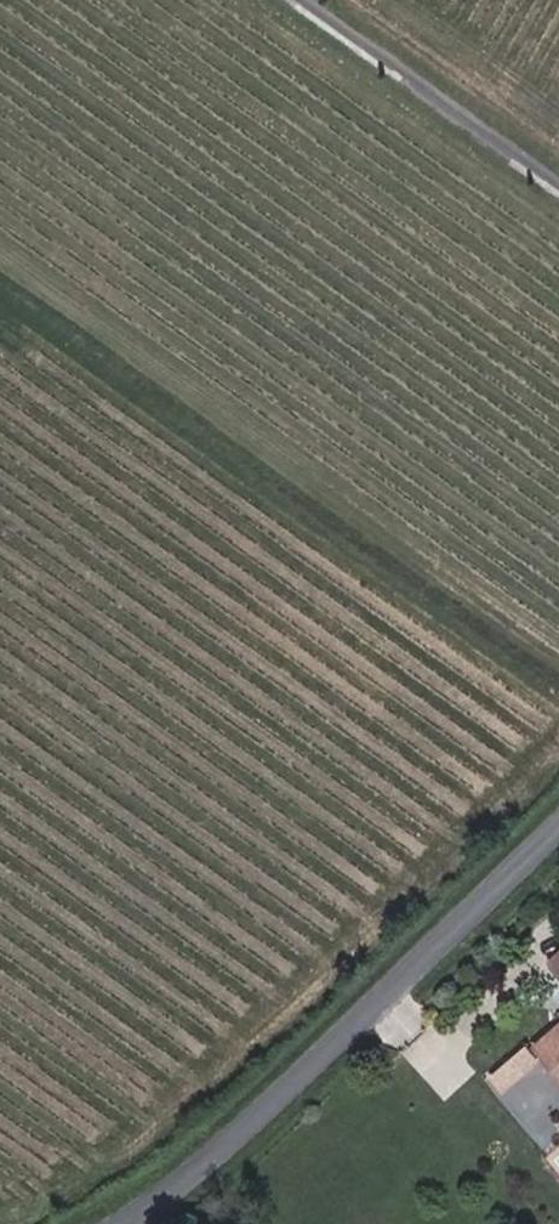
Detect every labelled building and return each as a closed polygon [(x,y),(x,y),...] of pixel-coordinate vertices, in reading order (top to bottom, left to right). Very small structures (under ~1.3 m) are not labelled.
[(537,1043),(558,1071),(558,1026),(537,1043)]
